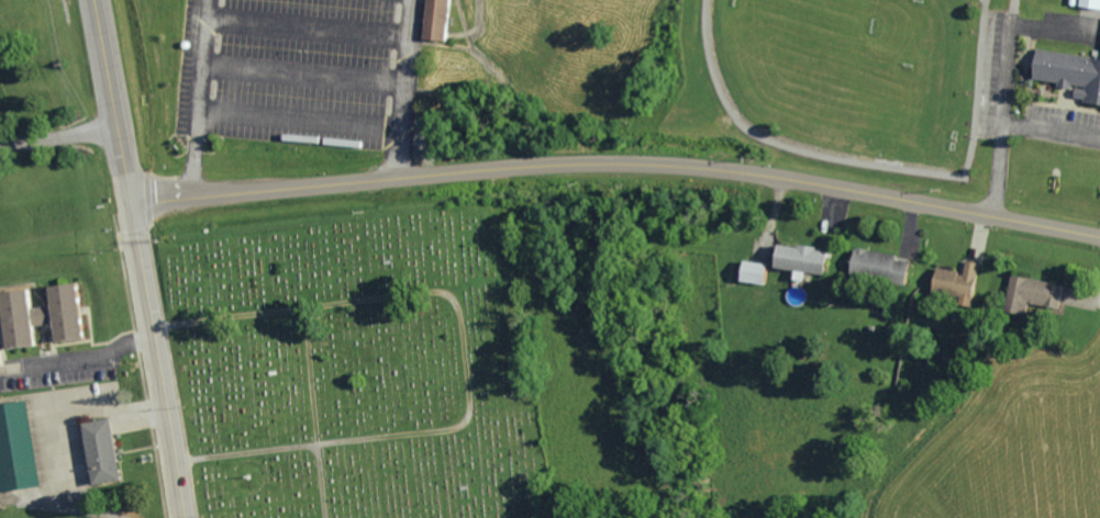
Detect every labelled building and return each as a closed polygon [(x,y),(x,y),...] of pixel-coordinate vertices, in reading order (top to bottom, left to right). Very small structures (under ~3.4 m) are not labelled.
[(426,40),(448,43),(455,0),(433,0),(426,40)] [(1077,8),(1099,9),(1099,0),(1078,0),(1077,8)] [(1036,47),(1032,79),(1057,82),(1057,87),(1071,89),(1073,86),(1076,87),(1075,99),(1082,100),(1084,104),(1099,107),(1099,57),(1036,47)] [(830,273),(833,249),(784,242),(780,266),(830,273)] [(857,272),(913,279),(915,260),(900,258),(900,252),(860,248),(857,272)] [(968,270),(939,268),(938,294),(979,296),(980,261),(968,260),(968,270)] [(768,262),(746,261),(745,282),(767,283),(768,262)] [(1064,307),(1068,283),(1015,274),(1009,310),(1030,313),(1032,301),(1064,307)] [(10,349),(2,293),(30,289),(33,307),(53,305),(49,288),(77,283),(85,338),(58,341),(56,324),(35,326),(37,345),(10,349)] [(8,491),(43,484),(27,398),(0,403),(0,447),(8,491)] [(85,423),(97,486),(124,481),(113,417),(85,423)]
